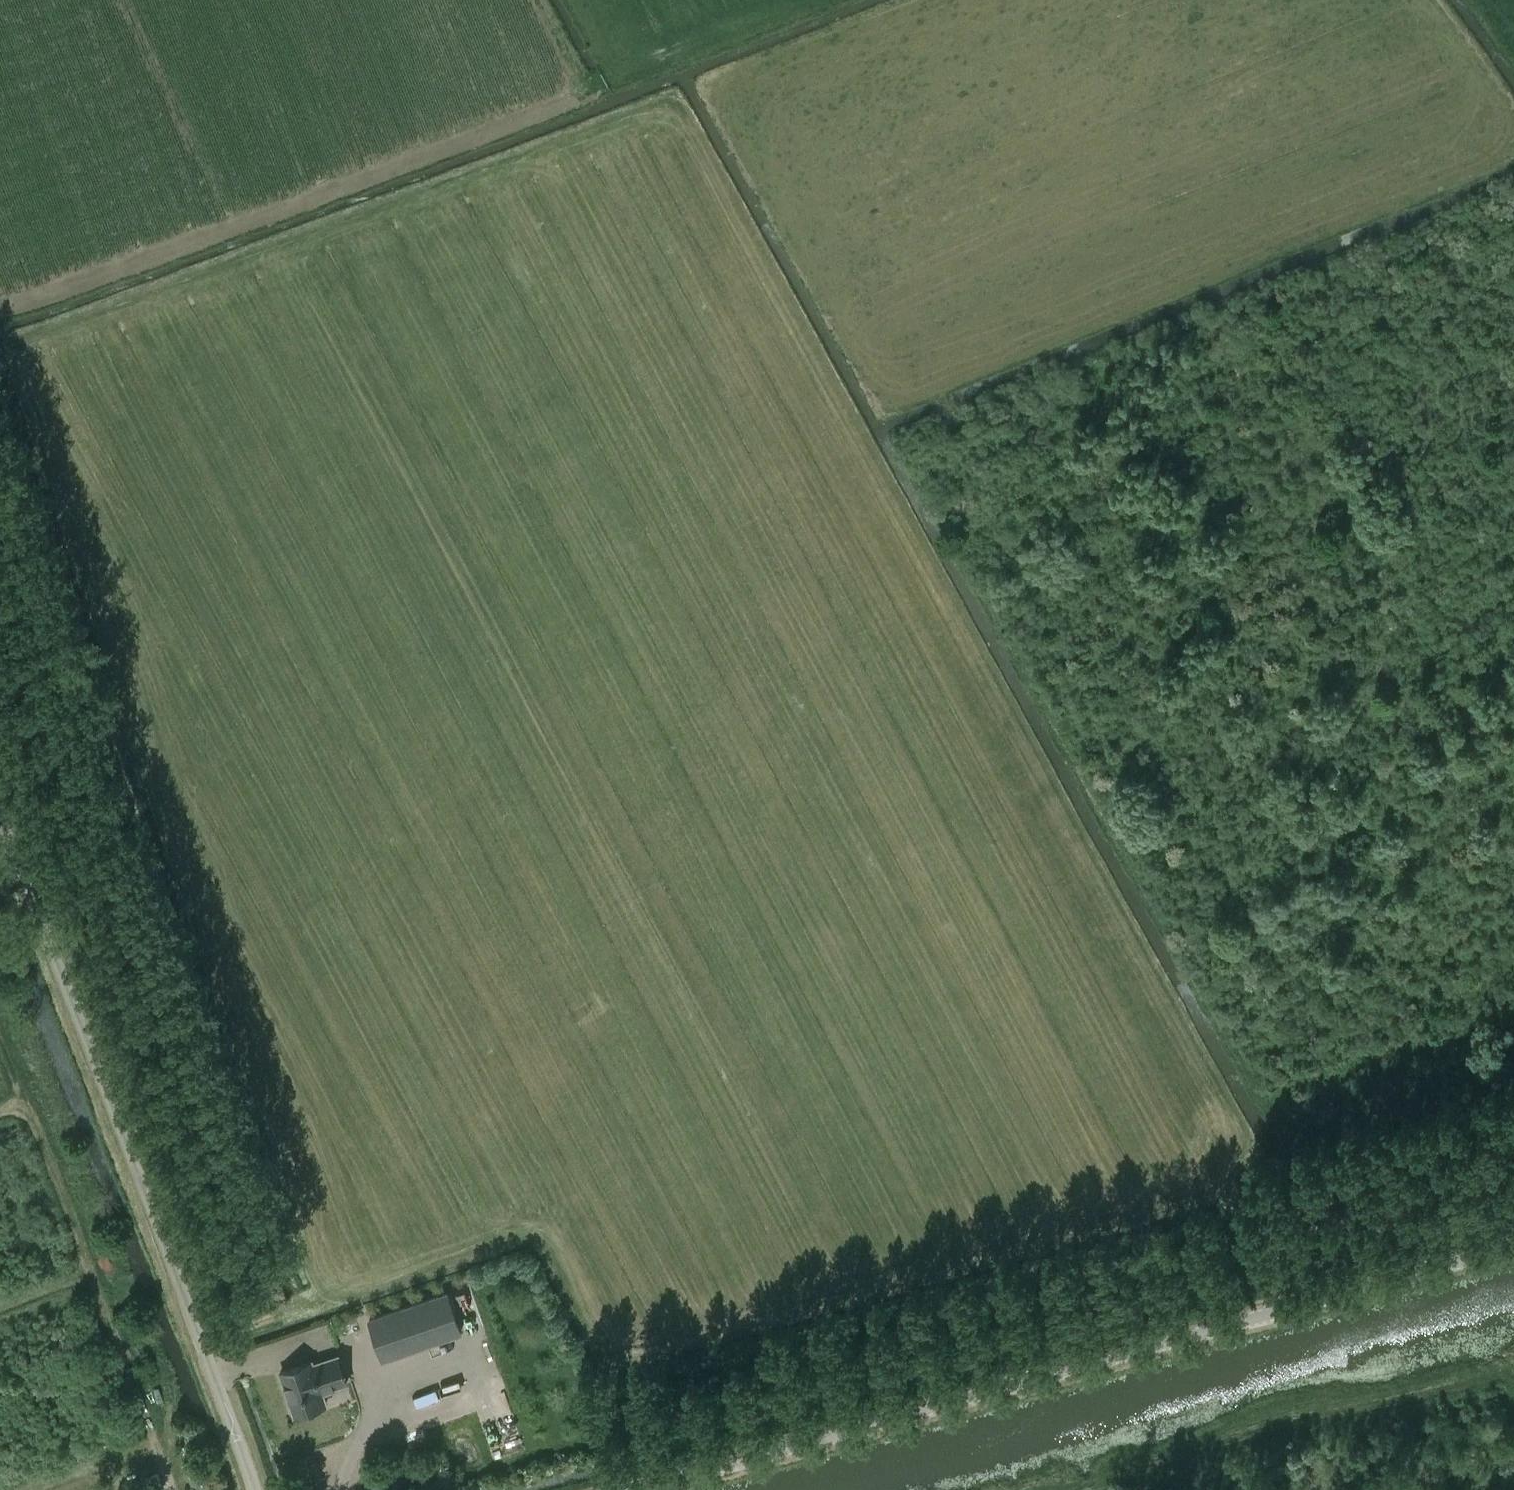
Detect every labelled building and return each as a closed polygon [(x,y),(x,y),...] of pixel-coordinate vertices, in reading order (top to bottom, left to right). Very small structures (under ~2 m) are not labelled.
[(450,1294),(372,1319),(385,1359),(463,1334),(450,1294)] [(313,1361),(278,1372),(293,1417),(330,1406),(325,1391),(350,1383),(340,1354),(313,1362),(313,1361)]
